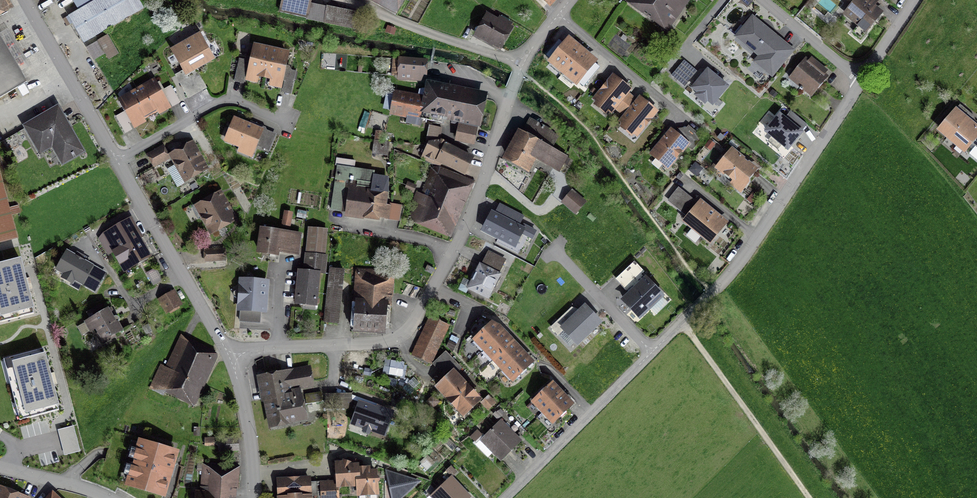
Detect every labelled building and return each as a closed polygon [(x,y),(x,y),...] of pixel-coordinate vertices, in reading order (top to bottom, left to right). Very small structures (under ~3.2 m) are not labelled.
[(11,10),(5,0),(0,0),(0,16),(11,10)] [(71,0),(78,12),(68,18),(84,45),(141,11),(135,0),(72,0),(71,0)] [(281,12),(356,29),(358,15),(309,5),(310,0),(284,0),(281,12)] [(394,15),(403,0),(366,0),(394,15)] [(557,0),(539,0),(548,9),(557,0)] [(630,4),(665,28),(686,0),(633,0),(630,4)] [(843,17),(855,27),(863,18),(873,26),(882,14),(874,8),(880,0),(857,0),(843,17)] [(497,20),(486,14),(473,37),(498,52),(511,29),(509,28),(511,25),(498,18),(497,20)] [(793,53),(751,19),(734,40),(756,58),(751,63),(772,80),(793,53)] [(212,63),(197,36),(171,50),(185,77),(212,63)] [(117,55),(106,37),(85,49),(92,61),(104,54),(107,60),(117,55)] [(585,54),(578,48),(567,39),(550,61),(578,83),(595,61),(585,54)] [(0,42),(0,100),(25,85),(0,42)] [(286,54),(254,47),(251,59),(248,74),(280,81),(283,67),(286,54)] [(423,81),(424,60),(397,58),(396,80),(423,81)] [(827,77),(806,60),(788,82),(809,99),(827,77)] [(685,62),(673,75),(684,85),(696,72),(685,62)] [(707,72),(693,89),(711,104),(725,87),(707,72)] [(627,95),(629,92),(626,89),(612,77),(591,101),(608,116),(614,110),(627,95)] [(151,81),(136,90),(153,118),(168,109),(151,81)] [(420,117),(443,122),(445,116),(453,117),(453,120),(477,125),(483,95),(426,83),(423,99),(397,94),(394,110),(420,115),(420,117)] [(135,129),(153,118),(136,90),(118,101),(135,129)] [(635,102),(627,95),(614,110),(622,117),(635,102)] [(634,138),(656,113),(641,100),(638,98),(635,102),(622,117),(617,123),(634,138)] [(83,154),(57,107),(22,127),(38,156),(50,150),(60,167),(83,154)] [(955,110),(936,133),(962,155),(970,145),(976,137),(976,128),(955,110)] [(255,128),(235,120),(227,141),(240,146),(241,145),(255,151),(256,148),(263,131),(255,128)] [(568,159),(551,150),(557,138),(529,120),(522,135),(516,132),(500,161),(528,176),(535,161),(560,174),(568,159)] [(807,139),(788,124),(775,140),(794,156),(807,139)] [(439,167),(443,160),(465,172),(471,159),(444,146),(438,141),(441,129),(429,127),(428,142),(422,158),(439,167)] [(472,143),(475,131),(460,127),(457,139),(472,143)] [(688,145),(669,130),(648,156),(667,171),(688,145)] [(263,131),(256,148),(267,152),(274,136),(263,131)] [(207,170),(192,143),(169,155),(183,182),(207,170)] [(380,144),(373,143),(372,155),(385,157),(387,144),(380,144)] [(168,160),(162,148),(147,156),(153,168),(168,160)] [(739,191),(756,171),(730,149),(713,169),(739,191)] [(465,201),(471,184),(433,170),(426,189),(433,192),(428,205),(421,203),(417,201),(410,219),(421,223),(422,221),(449,232),(461,199),(465,201)] [(370,195),(346,191),(342,218),(377,223),(378,221),(398,224),(400,209),(389,207),(389,209),(383,208),(388,179),(373,177),(370,195)] [(16,240),(10,217),(19,215),(17,208),(8,210),(0,181),(0,244),(16,240)] [(699,202),(696,206),(677,189),(666,202),(685,219),(681,223),(706,244),(724,224),(699,202)] [(414,200),(417,201),(421,203),(424,195),(417,192),(414,200)] [(236,221),(219,193),(193,208),(210,237),(236,221)] [(585,203),(572,193),(561,206),(575,216),(585,203)] [(491,213),(483,229),(516,245),(521,234),(532,239),(536,232),(519,224),(523,216),(500,205),(495,215),(491,213)] [(291,215),(283,214),(281,227),(289,229),(291,215)] [(140,237),(130,220),(101,236),(123,273),(150,258),(138,238),(140,237)] [(299,236),(258,230),(254,255),(275,258),(275,253),(296,256),(299,236)] [(327,232),(307,230),(302,274),(318,276),(324,277),(326,258),(324,258),(327,232)] [(224,251),(206,251),(206,261),(225,260),(224,251)] [(67,252),(57,269),(65,273),(62,278),(73,284),(75,280),(95,291),(98,285),(85,277),(92,266),(67,252)] [(480,268),(478,267),(467,291),(487,300),(498,276),(504,262),(487,254),(480,268)] [(0,267),(0,323),(33,314),(19,262),(0,267)] [(615,281),(627,295),(645,278),(633,265),(615,281)] [(160,279),(155,270),(146,275),(151,283),(160,279)] [(336,326),(342,272),(329,271),(323,325),(336,326)] [(135,279),(131,272),(124,276),(128,283),(135,279)] [(390,304),(391,274),(356,273),(353,332),(382,333),(383,304),(390,304)] [(302,274),(297,274),(294,306),(314,308),(318,276),(302,274)] [(635,321),(662,297),(645,278),(627,295),(618,303),(635,321)] [(267,282),(238,280),(236,312),(240,313),(259,314),(265,314),(267,282)] [(180,305),(173,292),(158,302),(165,314),(180,305)] [(577,342),(598,322),(583,305),(564,323),(562,320),(552,329),(558,335),(565,329),(577,342)] [(107,310),(82,324),(88,334),(94,331),(101,343),(121,332),(116,322),(113,323),(107,310)] [(258,324),(259,314),(240,313),(239,323),(258,324)] [(447,327),(432,319),(413,355),(429,363),(447,327)] [(523,354),(519,350),(505,335),(500,330),(492,322),(471,341),(511,382),(531,362),(523,354)] [(192,405),(216,353),(181,337),(165,370),(160,368),(151,387),(192,405)] [(57,410),(42,352),(6,361),(21,420),(57,410)] [(446,353),(436,362),(445,371),(454,363),(446,353)] [(285,391),(312,386),(309,369),(259,378),(269,428),(306,420),(301,393),(286,396),(285,391)] [(480,402),(452,372),(434,389),(462,419),(480,402)] [(564,396),(559,391),(551,384),(530,405),(550,426),(572,405),(564,396)] [(323,411),(320,394),(304,397),(308,414),(323,411)] [(351,412),(350,395),(326,396),(326,412),(351,412)] [(495,404),(489,398),(480,405),(486,412),(495,404)] [(381,437),(389,414),(357,403),(349,427),(381,437)] [(519,443),(500,423),(480,442),(499,462),(519,443)] [(73,427),(58,430),(65,454),(79,451),(73,427)] [(238,452),(237,440),(224,440),(225,453),(238,452)] [(175,454),(136,442),(122,487),(159,497),(162,497),(175,454)] [(334,483),(334,489),(356,487),(356,497),(361,497),(376,497),(374,476),(342,463),(333,464),(334,483)] [(203,466),(202,494),(195,493),(194,497),(235,497),(237,468),(203,466)] [(418,481),(392,473),(390,488),(397,497),(400,497),(418,481)] [(451,478),(430,497),(431,497),(469,497),(451,478)] [(309,497),(308,479),(275,481),(276,497),(298,497),(309,497)] [(319,484),(320,497),(335,497),(334,489),(334,483),(319,484)] [(0,489),(0,497),(23,497),(0,489)]
